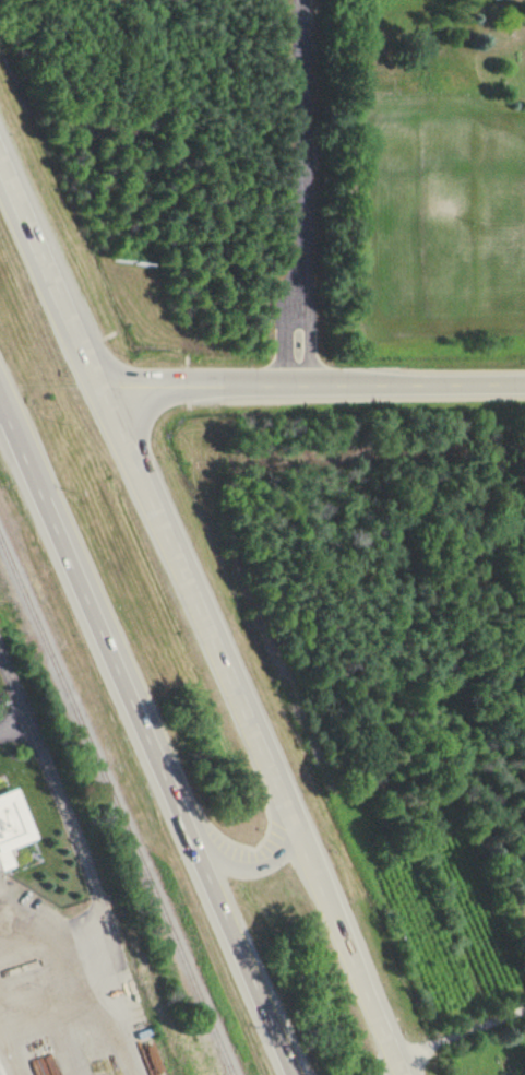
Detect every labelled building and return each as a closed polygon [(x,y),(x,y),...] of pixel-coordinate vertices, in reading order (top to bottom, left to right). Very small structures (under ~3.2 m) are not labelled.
[(0,796),(0,875),(14,870),(8,851),(38,841),(21,789),(0,796)]
